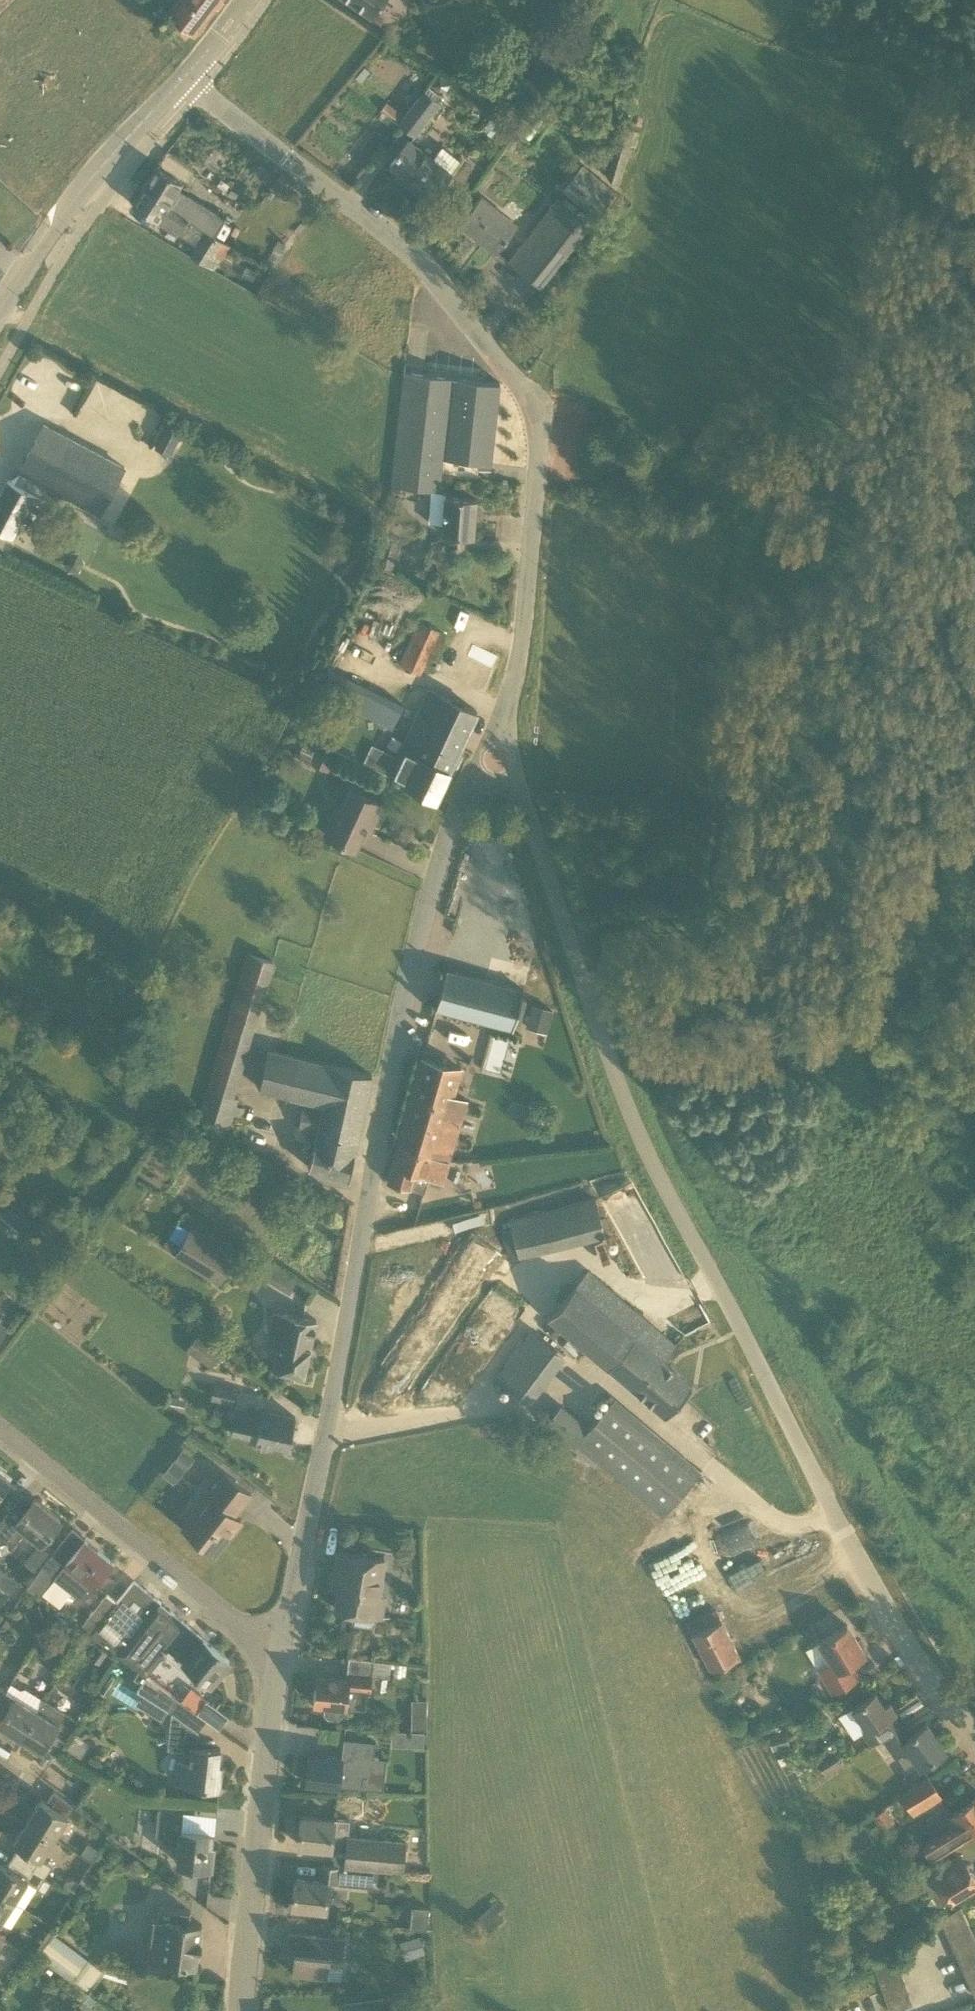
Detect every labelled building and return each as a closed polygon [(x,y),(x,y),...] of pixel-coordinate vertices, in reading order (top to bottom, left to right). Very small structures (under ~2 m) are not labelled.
[(219,0),(182,0),(171,15),(194,32),(214,6),(219,0)] [(372,15),(383,0),(351,0),(372,15)] [(416,133),(439,102),(423,90),(400,121),(416,133)] [(614,142),(606,175),(620,185),(630,149),(635,129),(626,127),(628,120),(620,118),(618,125),(614,142)] [(430,200),(452,172),(409,139),(390,164),(412,180),(411,185),(430,200)] [(601,143),(599,150),(610,155),(612,147),(601,143)] [(583,164),(561,192),(595,219),(617,190),(583,164)] [(223,220),(176,191),(182,183),(156,167),(143,188),(156,197),(155,198),(168,206),(167,207),(188,219),(195,223),(214,234),(227,215),(226,215),(223,220)] [(179,232),(187,237),(195,223),(188,219),(167,207),(168,206),(155,198),(156,197),(143,188),(133,204),(150,214),(178,233),(179,232)] [(496,251),(508,235),(517,224),(481,195),(460,223),(496,251)] [(540,285),(553,269),(589,221),(558,197),(509,260),(540,285)] [(199,245),(192,255),(214,268),(215,267),(229,245),(214,235),(207,231),(199,245)] [(496,422),(500,381),(404,371),(405,362),(400,412),(496,422)] [(491,463),(496,422),(400,412),(392,484),(432,489),(440,489),(443,458),(491,463)] [(171,455),(183,431),(168,422),(155,447),(171,455)] [(43,496),(50,484),(102,512),(125,466),(44,424),(20,469),(21,469),(15,482),(9,478),(1,493),(0,492),(0,544),(4,546),(11,532),(12,532),(19,519),(29,524),(43,496)] [(476,497),(447,495),(445,523),(444,533),(473,535),(476,497)] [(392,568),(394,558),(399,537),(385,534),(380,554),(377,564),(392,568)] [(420,672),(439,629),(418,619),(410,638),(388,629),(377,654),(420,672)] [(391,726),(400,705),(361,688),(352,709),(391,726)] [(404,783),(403,784),(437,799),(438,798),(437,797),(477,710),(431,689),(390,777),(404,783)] [(371,742),(363,761),(385,771),(394,752),(371,742)] [(329,767),(334,756),(316,748),(311,759),(329,767)] [(384,803),(351,788),(329,836),(356,848),(378,801),(383,804),(384,803)] [(497,811),(491,808),(488,815),(495,817),(497,811)] [(225,1141),(238,1097),(233,1096),(257,1016),(255,1016),(271,961),(245,953),(194,1130),(225,1141)] [(447,969),(436,1008),(513,1029),(524,990),(447,969)] [(531,1005),(525,1024),(546,1030),(552,1011),(531,1005)] [(440,1009),(437,1020),(459,1026),(462,1015),(440,1009)] [(491,1035),(484,1068),(501,1072),(509,1039),(491,1035)] [(333,1065),(270,1049),(261,1087),(307,1099),(301,1128),(321,1133),(319,1145),(317,1144),(311,1168),(350,1178),(355,1152),(372,1074),(333,1064),(333,1065)] [(448,1159),(449,1154),(438,1151),(453,1093),(460,1067),(422,1057),(399,1144),(448,1159)] [(442,1180),(445,1169),(448,1159),(399,1144),(389,1182),(422,1191),(426,1175),(442,1180)] [(270,1187),(278,1165),(247,1155),(239,1177),(270,1187)] [(598,1187),(649,1288),(679,1274),(627,1172),(598,1187)] [(489,1203),(517,1198),(512,1173),(484,1178),(489,1203)] [(540,1249),(584,1238),(604,1234),(595,1198),(531,1213),(540,1249)] [(518,1254),(540,1249),(531,1213),(509,1218),(518,1254)] [(240,1246),(196,1219),(190,1228),(175,1253),(219,1280),(240,1246)] [(291,1291),(297,1281),(261,1260),(255,1270),(291,1291)] [(666,1415),(692,1385),(662,1359),(676,1344),(589,1268),(549,1315),(666,1415)] [(305,1374),(311,1346),(317,1319),(275,1310),(267,1344),(279,1346),(274,1367),(305,1374)] [(527,1402),(563,1354),(530,1329),(494,1376),(527,1402)] [(188,1349),(212,1365),(223,1350),(199,1333),(188,1349)] [(236,1389),(214,1385),(212,1397),(233,1402),(236,1389)] [(686,1458),(615,1397),(590,1427),(562,1404),(546,1424),(594,1465),(597,1460),(648,1502),(663,1515),(701,1471),(686,1458)] [(160,1472),(172,1481),(192,1455),(181,1446),(160,1472)] [(0,1468),(0,1491),(11,1477),(0,1468)] [(216,1552),(236,1527),(228,1522),(250,1493),(225,1473),(183,1527),(216,1552)] [(61,1518),(36,1497),(18,1520),(7,1512),(0,1521),(0,1533),(13,1544),(26,1528),(42,1541),(25,1562),(37,1572),(54,1549),(43,1540),(61,1518)] [(85,1538),(73,1529),(55,1550),(54,1549),(37,1572),(38,1572),(28,1584),(42,1594),(44,1592),(60,1605),(72,1590),(80,1597),(92,1582),(93,1582),(112,1559),(85,1538)] [(336,1608),(354,1611),(352,1621),(354,1624),(369,1626),(372,1624),(374,1614),(375,1614),(379,1593),(385,1558),(339,1551),(334,1575),(341,1576),(336,1608)] [(7,1590),(16,1578),(0,1567),(0,1585),(7,1590)] [(91,1633),(116,1652),(146,1674),(167,1646),(210,1682),(230,1659),(188,1624),(158,1598),(157,1599),(134,1580),(116,1601),(94,1630),(91,1633)] [(83,1622),(94,1630),(116,1601),(107,1593),(83,1622)] [(38,1603),(24,1608),(28,1620),(42,1615),(38,1603)] [(709,1669),(739,1655),(717,1609),(687,1624),(709,1669)] [(833,1691),(855,1678),(846,1663),(864,1652),(847,1624),(819,1641),(831,1661),(819,1669),(833,1691)] [(98,1643),(88,1655),(99,1664),(108,1652),(98,1643)] [(373,1675),(374,1660),(350,1657),(347,1678),(317,1675),(314,1703),(325,1704),(325,1712),(328,1717),(338,1718),(343,1714),(343,1706),(348,1707),(350,1687),(380,1690),(380,1689),(381,1675),(373,1675)] [(146,1674),(137,1690),(143,1693),(168,1708),(172,1711),(183,1719),(181,1748),(184,1748),(183,1759),(179,1759),(177,1783),(187,1784),(202,1785),(202,1786),(220,1787),(222,1763),(219,1763),(221,1748),(196,1745),(198,1730),(193,1727),(201,1716),(197,1713),(180,1700),(146,1674)] [(11,1682),(5,1691),(0,1699),(0,1715),(3,1717),(0,1721),(0,1723),(21,1736),(44,1699),(25,1687),(21,1688),(11,1682)] [(180,1700),(197,1713),(198,1711),(207,1699),(190,1687),(180,1700)] [(891,1713),(875,1691),(853,1706),(852,1708),(867,1730),(862,1733),(870,1745),(882,1736),(904,1720),(896,1709),(891,1713)] [(56,1751),(69,1731),(77,1718),(44,1699),(21,1736),(43,1750),(46,1745),(56,1751)] [(219,1727),(228,1715),(207,1699),(198,1711),(219,1727)] [(427,1711),(412,1711),(412,1726),(427,1727),(427,1711)] [(912,1732),(904,1720),(882,1736),(895,1754),(906,1747),(920,1766),(945,1749),(926,1722),(912,1732)] [(390,1743),(423,1744),(424,1728),(391,1727),(390,1743)] [(306,1781),(340,1784),(343,1758),(373,1761),(375,1740),(345,1737),(343,1757),(327,1755),(326,1758),(308,1756),(306,1781)] [(913,1813),(941,1795),(929,1776),(901,1795),(913,1813)] [(74,1803),(54,1790),(47,1801),(42,1798),(27,1820),(55,1838),(71,1813),(69,1812),(74,1803)] [(974,1833),(974,1797),(947,1815),(953,1825),(921,1846),(932,1862),(974,1833)] [(212,1866),(214,1844),(211,1844),(212,1831),(184,1828),(185,1810),(159,1807),(157,1835),(165,1836),(165,1841),(180,1842),(178,1862),(212,1866)] [(405,1871),(408,1841),(349,1836),(333,1833),(334,1818),(302,1814),(299,1844),(331,1848),(332,1846),(356,1850),(354,1865),(375,1868),(386,1869),(405,1871)] [(45,1875),(52,1864),(42,1858),(55,1838),(27,1820),(14,1841),(19,1845),(13,1855),(45,1875)] [(88,1840),(81,1851),(91,1857),(97,1846),(88,1840)] [(13,1855),(7,1865),(2,1861),(0,1864),(0,1890),(16,1900),(29,1880),(39,1885),(45,1875),(13,1855)] [(930,1873),(904,1890),(912,1901),(929,1890),(940,1908),(950,1902),(974,1885),(974,1874),(967,1862),(955,1869),(949,1860),(930,1873)] [(329,1881),(373,1886),(375,1868),(354,1865),(354,1867),(335,1865),(323,1864),(321,1880),(295,1877),(292,1905),(326,1909),(329,1881)] [(16,1900),(0,1890),(0,1922),(1,1923),(16,1900)] [(189,1922),(191,1910),(159,1906),(157,1918),(155,1918),(149,1958),(197,1965),(199,1947),(200,1948),(202,1939),(200,1939),(202,1924),(189,1922)] [(944,1928),(966,1918),(961,1907),(941,1920),(944,1928)] [(949,1938),(971,1928),(966,1918),(944,1928),(949,1938)] [(974,1938),(974,1937),(971,1928),(949,1938),(953,1948),(974,1938)] [(343,1965),(346,1938),(290,1932),(288,1949),(291,1950),(290,1959),(294,1960),(293,1973),(328,1977),(330,1963),(343,1965)] [(74,1978),(88,1959),(53,1933),(41,1949),(37,1954),(72,1980),(74,1978)] [(419,1934),(401,1940),(406,1957),(425,1951),(419,1934)] [(974,1950),(974,1938),(953,1948),(958,1957),(974,1950)] [(877,1973),(900,1965),(894,1950),(874,1964),(877,1973)] [(974,1961),(974,1950),(958,1957),(962,1967),(974,1961)] [(106,1959),(102,1969),(128,1977),(131,1967),(106,1959)] [(974,1973),(974,1961),(962,1967),(967,1977),(974,1973)] [(880,1983),(903,1975),(900,1965),(877,1973),(880,1983)] [(974,1985),(974,1973),(967,1977),(971,1987),(974,1985)] [(883,1992),(906,1985),(903,1975),(880,1983),(883,1992)] [(887,2002),(910,1995),(906,1985),(883,1992),(887,2002)] [(890,2010),(913,2003),(910,1995),(887,2002),(890,2010)] [(379,1996),(364,1998),(365,2010),(381,2009),(379,1996)]
